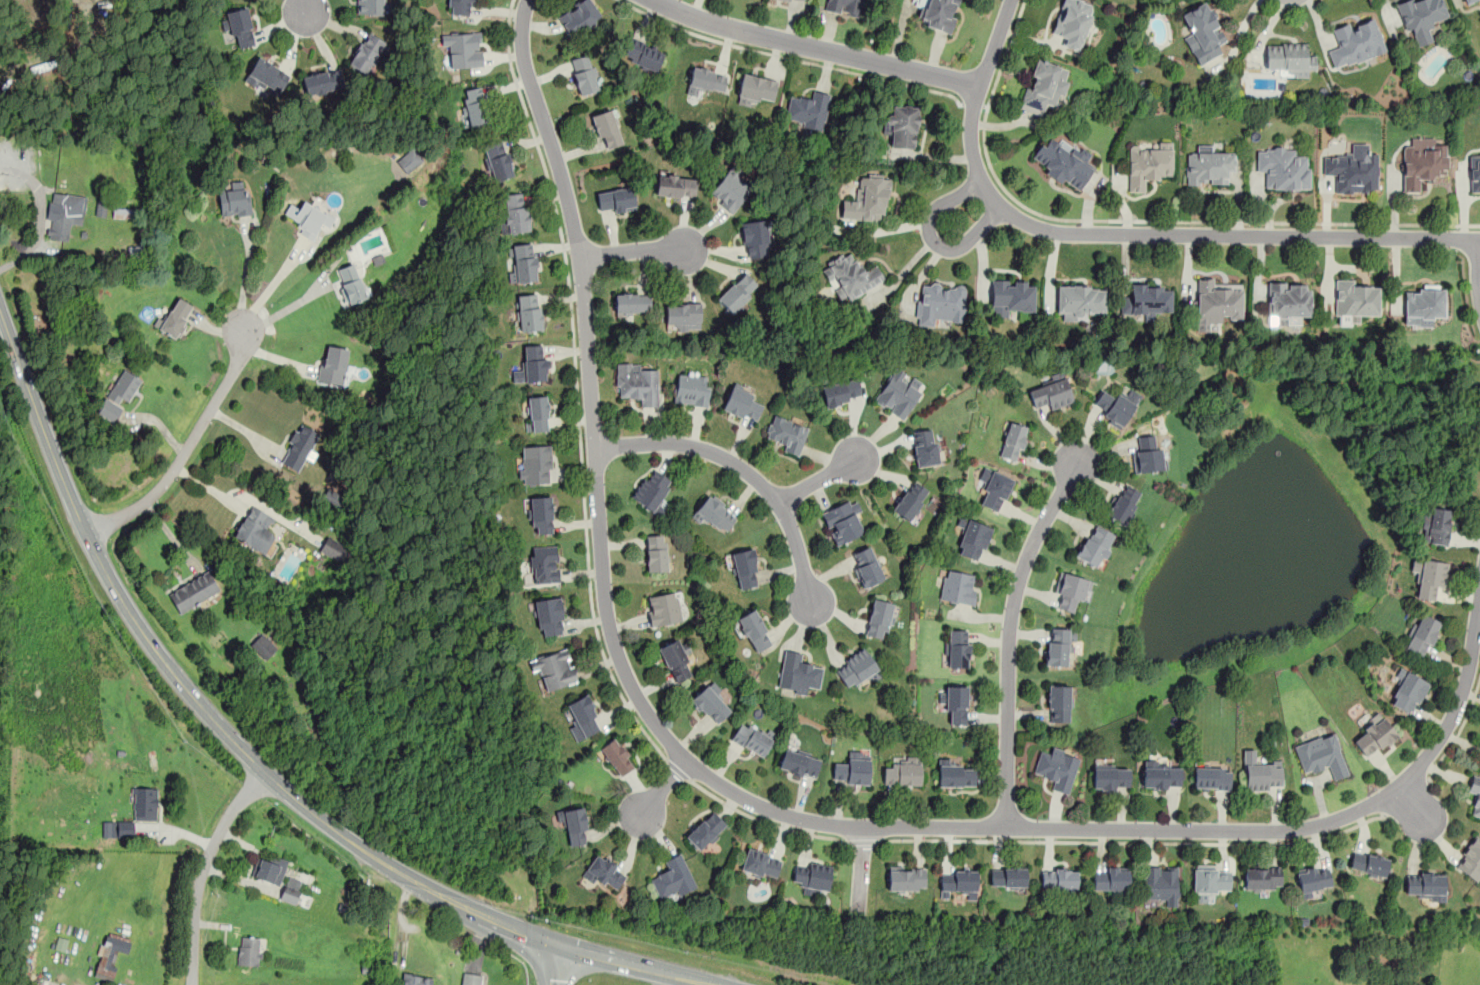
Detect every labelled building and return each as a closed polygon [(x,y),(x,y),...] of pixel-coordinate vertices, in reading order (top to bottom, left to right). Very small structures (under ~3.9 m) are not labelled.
[(383,13),(383,0),(357,0),(357,13),(383,13)] [(473,0),(450,0),(450,14),(473,14),(473,0)] [(575,38),(602,13),(590,0),(579,0),(558,19),(575,38)] [(825,11),(861,17),(864,0),(827,0),(825,11)] [(960,0),(921,0),(915,23),(950,33),(960,0)] [(1082,52),(1095,5),(1075,0),(1062,0),(1052,35),(1064,38),(1062,47),(1082,52)] [(1181,13),(1191,33),(1184,37),(1198,65),(1222,53),(1217,44),(1227,39),(1208,0),(1181,13)] [(1412,48),(1434,41),(1429,27),(1449,20),(1442,0),(1402,0),(1396,2),(1412,48)] [(236,47),(253,45),(249,9),(221,12),(223,31),(234,30),(236,47)] [(1331,28),(1338,48),(1328,51),(1335,69),(1387,53),(1376,19),(1352,27),(1350,22),(1331,28)] [(480,30),(441,32),(442,47),(451,46),(452,68),(481,67),(480,30)] [(385,41),(365,31),(348,64),(368,74),(385,41)] [(657,72),(665,51),(630,38),(622,59),(657,72)] [(1306,44),(1265,44),(1265,70),(1316,70),(1316,56),(1306,56),(1306,44)] [(579,95),(601,89),(590,53),(569,59),(579,95)] [(245,80),(278,96),(289,73),(257,57),(245,80)] [(1020,109),(1043,115),(1046,105),(1060,108),(1070,69),(1034,58),(1020,109)] [(721,95),(727,73),(693,65),(687,87),(721,95)] [(302,76),(306,96),(343,88),(339,68),(302,76)] [(756,106),(759,97),(773,100),(778,80),(743,72),(736,102),(756,106)] [(470,127),(488,122),(478,86),(459,91),(470,127)] [(790,96),(784,122),(822,130),(830,94),(811,90),(810,100),(790,96)] [(892,146),(915,148),(918,106),(893,104),(892,114),(885,113),(884,134),(893,135),(892,146)] [(604,150),(624,142),(610,108),(590,116),(604,150)] [(1033,158),(1046,165),(1042,173),(1079,193),(1094,166),(1086,162),(1091,152),(1076,144),(1072,151),(1044,137),(1033,158)] [(1447,146),(1438,146),(1438,137),(1421,137),(1421,146),(1402,147),(1403,192),(1422,192),(1422,181),(1436,181),(1436,173),(1448,173),(1447,146)] [(515,176),(504,139),(481,146),(492,182),(515,176)] [(1378,153),(1369,153),(1369,144),(1352,143),(1352,154),(1323,154),(1323,174),(1334,174),(1334,193),(1378,193),(1378,153)] [(1128,192),(1148,191),(1148,181),(1162,180),(1162,174),(1172,174),(1172,144),(1128,144),(1128,192)] [(1186,152),(1186,184),(1226,184),(1226,174),(1235,174),(1235,153),(1214,153),(1214,145),(1196,145),(1196,152),(1186,152)] [(1310,190),(1310,156),(1295,156),(1295,146),(1257,146),(1257,171),(1266,171),(1266,189),(1310,190)] [(1479,191),(1479,152),(1469,152),(1469,191),(1479,191)] [(733,213),(752,188),(738,177),(742,172),(732,164),(708,195),(733,213)] [(840,218),(886,221),(889,176),(856,173),(854,198),(842,197),(840,218)] [(656,196),(695,196),(695,176),(656,175),(656,196)] [(251,215),(248,180),(228,182),(228,189),(218,190),(221,218),(251,215)] [(599,213),(635,210),(634,188),(598,190),(599,213)] [(86,196),(52,192),(47,238),(69,241),(71,222),(83,224),(86,196)] [(503,194),(506,233),(530,232),(528,192),(503,194)] [(295,230),(312,240),(320,225),(328,230),(334,219),(304,202),(301,207),(291,202),(285,213),(300,221),(295,230)] [(113,218),(127,218),(127,208),(113,209),(113,218)] [(769,220),(742,221),(743,256),(770,255),(769,220)] [(512,284),(538,280),(533,242),(507,245),(512,284)] [(820,265),(829,285),(832,283),(841,303),(885,281),(875,261),(859,269),(850,250),(820,265)] [(369,296),(354,262),(334,271),(348,305),(369,296)] [(732,314),(759,286),(744,271),(716,299),(732,314)] [(1197,279),(1196,332),(1211,332),(1212,321),(1241,322),(1242,286),(1214,285),(1215,280),(1197,279)] [(1035,280),(991,280),(991,314),(1034,314),(1035,280)] [(1335,281),(1335,321),(1359,321),(1359,314),(1378,314),(1379,282),(1335,281)] [(967,286),(920,282),(915,325),(936,327),(936,320),(964,322),(967,286)] [(1267,284),(1267,318),(1309,319),(1309,284),(1267,284)] [(1105,312),(1105,286),(1057,285),(1056,319),(1086,320),(1086,311),(1105,312)] [(1130,285),(1130,296),(1121,296),(1120,314),(1171,315),(1172,286),(1130,285)] [(1404,327),(1433,327),(1432,317),(1444,317),(1444,290),(1404,290),(1404,327)] [(520,333),(543,331),(539,292),(517,294),(520,333)] [(615,312),(650,312),(650,292),(615,292),(615,312)] [(176,339),(196,308),(178,296),(157,327),(176,339)] [(701,303),(665,303),(665,329),(701,329),(701,303)] [(317,382),(342,387),(350,349),(324,344),(317,382)] [(548,381),(546,344),(522,345),(523,370),(513,370),(513,383),(548,381)] [(638,407),(658,407),(658,370),(645,370),(645,363),(615,363),(615,397),(638,397),(638,407)] [(873,402),(905,420),(926,384),(910,375),(910,376),(894,367),(873,402)] [(114,423),(141,379),(123,368),(96,412),(114,423)] [(1045,404),(1047,410),(1073,402),(1064,372),(1050,376),(1052,382),(1028,388),(1033,407),(1045,404)] [(711,377),(677,373),(673,403),(707,407),(711,377)] [(862,399),(857,377),(821,386),(826,408),(862,399)] [(762,404),(752,400),(755,392),(733,382),(722,409),(754,423),(762,404)] [(1137,399),(1103,385),(1094,407),(1106,412),(1102,421),(1124,430),(1137,399)] [(524,397),(528,434),(551,431),(546,394),(524,397)] [(799,456),(809,426),(772,413),(765,435),(779,440),(777,448),(799,456)] [(998,456),(1016,462),(1028,427),(1010,421),(998,456)] [(299,471),(305,456),(309,458),(320,433),(298,423),(279,463),(299,471)] [(917,468),(940,464),(934,428),(911,432),(917,468)] [(1139,436),(1140,446),(1132,447),(1134,473),(1167,470),(1165,447),(1155,448),(1154,435),(1139,436)] [(553,484),(552,445),(518,446),(519,485),(553,484)] [(979,503),(999,512),(1014,480),(986,466),(980,479),(989,483),(979,503)] [(674,482),(649,467),(631,498),(655,513),(674,482)] [(909,523),(931,493),(913,479),(891,509),(909,523)] [(1124,525),(1144,495),(1125,482),(1105,513),(1124,525)] [(738,514),(710,491),(690,516),(700,525),(707,517),(724,531),(738,514)] [(552,496),(530,496),(530,534),(552,534),(552,496)] [(820,512),(836,546),(863,534),(855,516),(861,513),(854,497),(820,512)] [(232,537),(264,555),(276,534),(267,529),(274,516),(251,503),(232,537)] [(1448,545),(1450,508),(1423,507),(1421,543),(1448,545)] [(993,527),(968,518),(955,553),(981,562),(993,527)] [(1075,556),(1098,569),(1117,536),(1094,522),(1075,556)] [(646,534),(646,573),(667,573),(667,534),(646,534)] [(338,561),(347,546),(327,535),(319,550),(338,561)] [(848,555),(865,589),(886,578),(869,544),(848,555)] [(559,584),(558,545),(530,546),(531,584),(559,584)] [(730,551),(738,590),(760,586),(752,547),(730,551)] [(1434,601),(1435,589),(1444,590),(1447,562),(1420,559),(1416,599),(1434,601)] [(168,594),(181,615),(220,590),(207,569),(168,594)] [(978,575),(944,569),(939,601),(973,606),(978,575)] [(1072,614),(1075,603),(1084,605),(1092,580),(1061,570),(1053,594),(1063,597),(1059,610),(1072,614)] [(682,623),(678,592),(645,596),(650,628),(682,623)] [(539,637),(565,634),(561,596),(534,599),(539,637)] [(895,603),(873,598),(864,635),(886,640),(895,603)] [(755,655),(774,644),(755,608),(735,618),(755,655)] [(1440,621),(1419,612),(1404,647),(1425,656),(1440,621)] [(1075,628),(1046,627),(1046,666),(1067,666),(1067,656),(1075,656),(1075,628)] [(947,629),(947,669),(969,669),(969,629),(947,629)] [(250,644),(266,660),(277,648),(261,632),(250,644)] [(657,647),(675,683),(696,673),(678,637),(657,647)] [(528,659),(532,673),(542,670),(548,691),(578,682),(568,647),(528,659)] [(834,668),(849,690),(879,669),(864,647),(834,668)] [(802,663),(804,654),(784,650),(777,690),(806,695),(808,687),(819,689),(823,667),(802,663)] [(1413,716),(1429,682),(1403,669),(1387,703),(1413,716)] [(1048,722),(1071,722),(1071,683),(1048,683),(1048,722)] [(732,710),(707,684),(690,701),(716,727),(732,710)] [(968,685),(946,685),(946,697),(947,697),(947,727),(968,727),(968,685)] [(576,741),(603,728),(587,693),(567,702),(575,720),(568,723),(576,741)] [(1397,737),(1382,715),(1351,737),(1366,759),(1397,737)] [(762,758),(772,739),(740,722),(730,741),(762,758)] [(1293,744),(1303,775),(1327,767),(1331,780),(1348,774),(1335,731),(1293,744)] [(620,776),(636,764),(615,736),(598,748),(620,776)] [(821,757),(785,746),(779,768),(814,778),(821,757)] [(1080,756),(1051,747),(1049,754),(1040,751),(1033,774),(1053,780),(1050,789),(1068,794),(1080,756)] [(847,750),(847,761),(833,761),(833,783),(869,784),(869,750),(847,750)] [(921,756),(895,756),(895,766),(884,766),(884,784),(921,784),(921,756)] [(1281,760),(1244,761),(1245,789),(1282,788),(1281,760)] [(939,787),(975,787),(975,764),(939,764),(939,787)] [(1142,789),(1180,789),(1180,765),(1142,765),(1142,789)] [(1129,766),(1092,766),(1092,789),(1129,789),(1129,766)] [(1193,766),(1193,789),(1230,789),(1230,766),(1193,766)] [(1479,818),(1479,776),(1472,774),(1467,792),(1476,795),(1471,815),(1479,818)] [(153,787),(132,787),(132,820),(153,820),(153,787)] [(568,845),(588,843),(583,806),(563,809),(568,845)] [(726,823),(712,809),(685,836),(699,851),(726,823)] [(133,836),(133,822),(117,822),(117,836),(133,836)] [(1479,883),(1479,839),(1475,836),(1454,867),(1479,883)] [(1384,878),(1390,857),(1355,847),(1349,868),(1384,878)] [(741,871),(775,881),(781,858),(747,848),(741,871)] [(613,893),(627,872),(597,852),(583,873),(613,893)] [(650,878),(660,901),(696,886),(681,852),(663,860),(668,870),(650,878)] [(280,866),(261,856),(252,875),(271,884),(280,866)] [(828,893),(832,870),(796,863),(792,887),(828,893)] [(1142,865),(1142,898),(1163,898),(1163,905),(1177,905),(1177,865),(1142,865)] [(1193,893),(1230,893),(1230,865),(1193,865),(1193,893)] [(1296,869),(1299,894),(1331,890),(1328,865),(1296,869)] [(1281,890),(1281,866),(1244,866),(1244,890),(1281,890)] [(1026,887),(1026,867),(991,867),(991,887),(1026,887)] [(1093,867),(1093,891),(1129,891),(1129,867),(1093,867)] [(888,868),(888,891),(925,891),(925,868),(888,868)] [(1042,890),(1078,890),(1078,868),(1042,868),(1042,890)] [(949,898),(949,890),(962,890),(962,899),(977,899),(977,870),(941,870),(941,898),(949,898)] [(1445,872),(1405,872),(1405,898),(1445,898),(1445,872)] [(279,899),(307,908),(313,893),(284,884),(279,899)] [(95,974),(113,977),(117,952),(127,954),(130,938),(102,933),(95,974)] [(238,966),(260,966),(260,937),(238,937),(238,966)] [(403,972),(401,984),(431,984),(432,976),(403,972)] [(484,975),(463,972),(461,984),(482,984),(484,975)]
